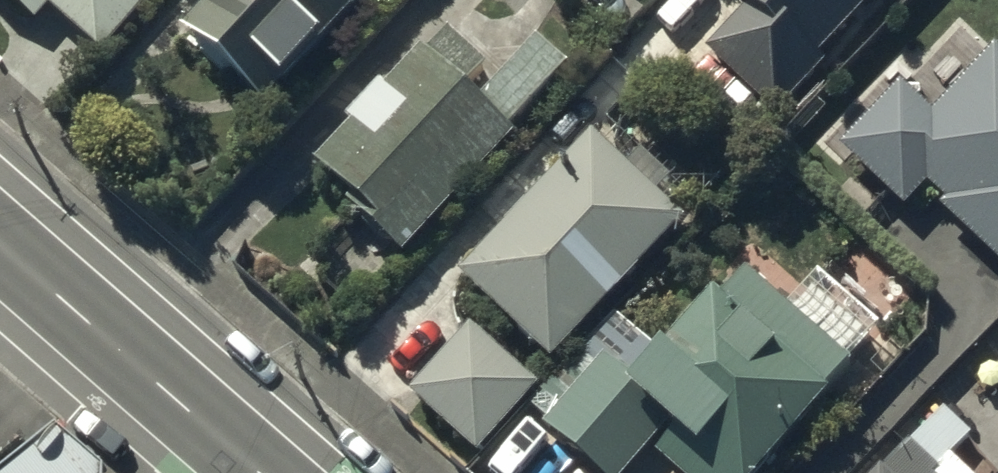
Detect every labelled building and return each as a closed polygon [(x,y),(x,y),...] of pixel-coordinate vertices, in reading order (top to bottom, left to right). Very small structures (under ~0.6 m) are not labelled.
[(36,27),(53,8),(101,50),(145,0),(5,0),(36,27)] [(187,44),(266,115),(370,0),(227,0),(187,44)] [(761,9),(719,54),(781,112),(827,63),(818,55),(870,0),(752,0),(761,9)] [(575,72),(543,43),(484,107),(467,92),(489,68),(450,33),(325,168),(412,248),(575,72)] [(936,119),(904,88),(847,147),(907,204),(933,177),(962,204),(956,211),(997,251),(997,54),(936,119)] [(682,227),(595,145),(470,278),(558,360),(682,227)] [(640,389),(606,359),(548,425),(602,472),(624,472),(671,421),(688,435),(667,459),(683,472),(766,472),(858,369),(746,270),(640,389)] [(535,394),(474,337),(419,395),(481,452),(535,394)] [(948,415),(892,472),(943,472),(974,440),(948,415)] [(37,458),(18,472),(54,472),(37,458)]
